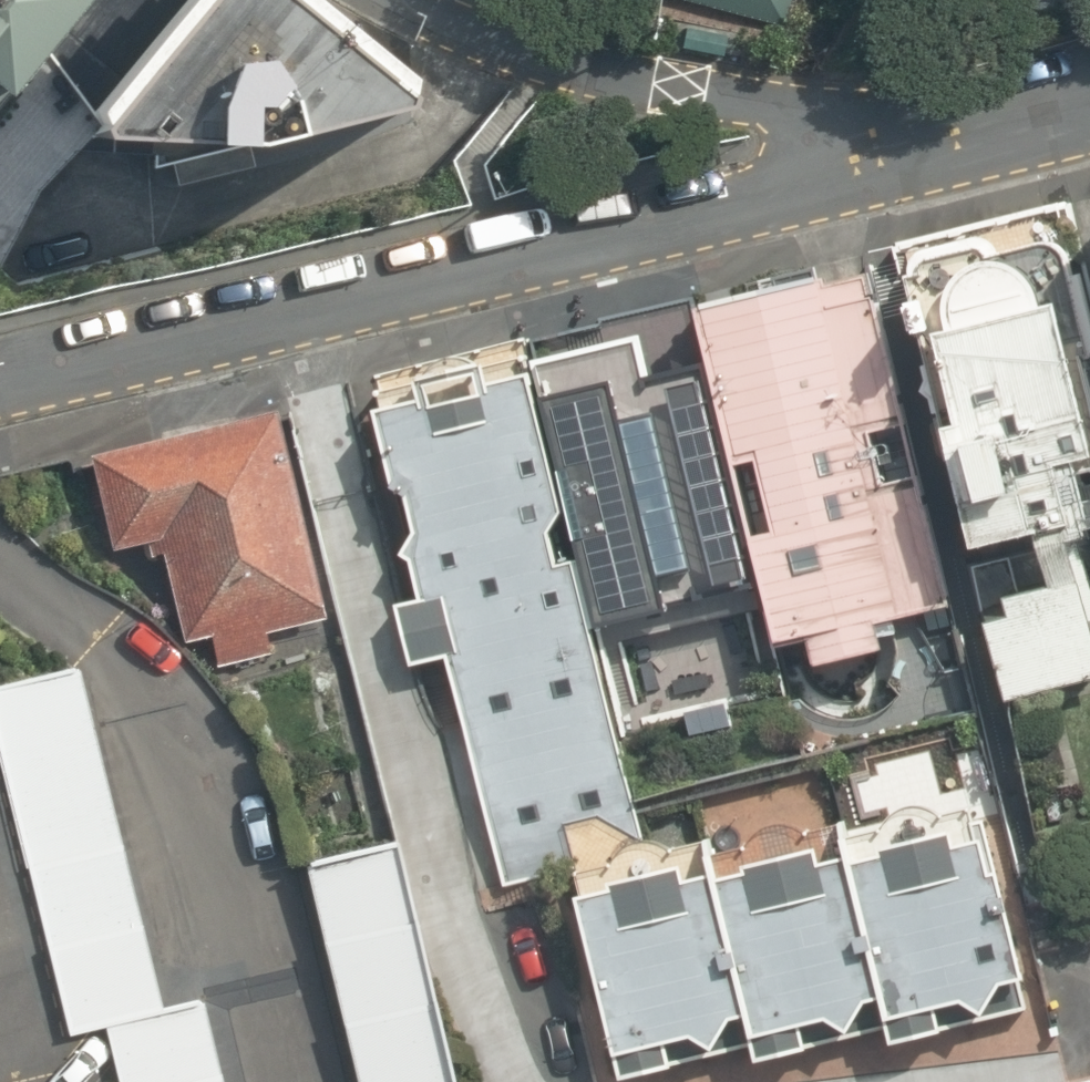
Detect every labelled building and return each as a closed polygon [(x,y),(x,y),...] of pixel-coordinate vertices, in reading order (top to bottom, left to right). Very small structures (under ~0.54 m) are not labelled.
[(8,84),(77,0),(0,0),(0,77),(8,84)] [(330,0),(155,0),(83,89),(89,102),(86,103),(90,130),(255,141),(405,103),(405,74),(395,52),(330,0)] [(646,1),(778,32),(785,0),(646,0),(646,1)] [(878,278),(958,599),(983,703),(1089,676),(1089,591),(1071,514),(1089,510),(1089,298),(1073,230),(878,278)] [(958,599),(878,278),(693,324),(768,626),(772,645),(958,599)] [(608,665),(768,626),(693,324),(533,363),(608,665)] [(533,363),(385,399),(505,878),(652,842),(608,665),(533,363)] [(329,622),(277,413),(90,460),(113,553),(161,541),(187,646),(212,640),(220,671),(274,658),(269,637),(329,622)] [(69,669),(0,686),(0,764),(66,1034),(107,1024),(153,1013),(69,669)] [(719,850),(588,883),(637,1079),(758,1049),(761,1064),(892,1032),(894,1042),(1035,1007),(985,810),(725,875),(719,850)] [(390,832),(303,853),(359,1081),(451,1081),(390,832)] [(107,1024),(121,1081),(215,1081),(196,1003),(153,1013),(107,1024)]
